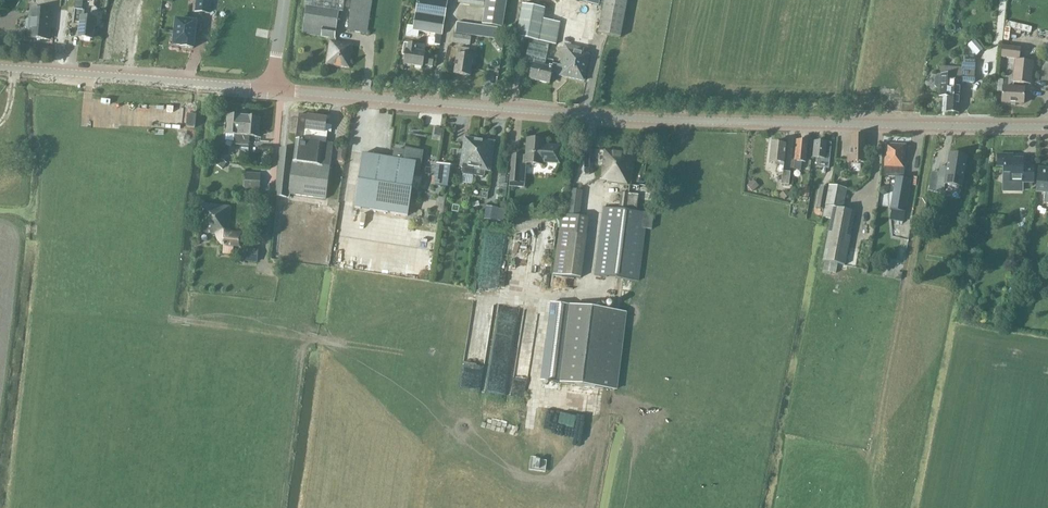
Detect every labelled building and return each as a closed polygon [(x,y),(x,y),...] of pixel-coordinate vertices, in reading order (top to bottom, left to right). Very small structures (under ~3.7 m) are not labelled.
[(115,14),(131,15),(133,0),(117,0),(115,14)] [(210,0),(197,0),(196,12),(209,13),(210,0)] [(306,7),(302,35),(330,39),(329,41),(325,65),(350,69),(354,45),(350,45),(350,43),(336,42),(336,38),(335,38),(339,12),(343,12),(345,0),(305,0),(304,7),(306,7)] [(347,31),(367,34),(372,0),(352,0),(347,31)] [(413,26),(409,25),(407,35),(419,37),(420,32),(442,36),(448,1),(443,0),(418,0),(413,26)] [(507,0),(486,0),(482,25),(503,28),(507,0)] [(599,33),(621,38),(629,0),(605,0),(599,33)] [(540,42),(546,9),(523,5),(517,38),(540,42)] [(92,39),(95,18),(84,17),(85,10),(75,9),(74,23),(81,23),(79,38),(92,39)] [(49,39),(51,11),(31,10),(30,19),(25,19),(24,27),(30,28),(29,37),(49,39)] [(114,28),(128,29),(128,15),(115,15),(114,28)] [(195,23),(176,20),(173,45),(182,46),(182,47),(192,49),(195,23)] [(1004,22),(1004,39),(1009,39),(1010,29),(1031,29),(1031,23),(1004,22)] [(496,39),(498,29),(457,23),(455,34),(496,39)] [(126,51),(129,30),(114,28),(111,49),(126,51)] [(472,37),(455,34),(453,43),(471,45),(472,37)] [(404,65),(422,68),(423,66),(432,67),(434,57),(424,56),(425,54),(415,52),(416,46),(404,44),(403,51),(406,51),(404,65)] [(1030,85),(1033,62),(1019,61),(1021,48),(1002,46),(1000,58),(1015,60),(1012,83),(1030,85)] [(470,77),(473,57),(468,56),(469,49),(458,47),(457,54),(454,75),(470,77)] [(533,63),(529,80),(550,84),(552,72),(558,73),(557,76),(585,82),(590,56),(563,50),(560,65),(553,64),(552,66),(550,65),(549,67),(533,63)] [(935,77),(935,85),(937,88),(940,88),(940,97),(943,97),(944,96),(960,97),(961,83),(974,83),(975,67),(963,66),(963,69),(959,69),(959,76),(952,76),(952,68),(948,68),(942,67),(941,75),(938,75),(935,77)] [(1023,105),(1024,88),(1002,86),(1001,104),(1023,105)] [(943,97),(942,112),(959,113),(960,97),(944,96),(943,97)] [(195,129),(197,115),(187,114),(186,128),(195,129)] [(225,135),(227,135),(227,141),(234,141),(234,145),(241,146),(244,117),(226,115),(225,135)] [(280,149),(275,197),(289,198),(290,194),(326,199),(333,145),(326,144),(327,133),(325,132),(327,118),(300,115),(295,150),(280,149)] [(244,117),(241,146),(249,146),(250,137),(259,138),(261,118),(244,117)] [(865,150),(866,136),(851,136),(850,154),(847,154),(847,163),(865,163),(865,156),(866,156),(867,150),(865,150)] [(475,170),(480,139),(464,137),(459,168),(462,168),(462,172),(463,174),(473,176),(474,176),(475,170)] [(544,140),(527,138),(525,156),(511,155),(509,187),(525,188),(527,165),(542,166),(543,162),(559,163),(561,146),(544,145),(544,140)] [(491,172),(495,143),(495,142),(480,139),(475,170),(474,176),(483,177),(485,176),(485,172),(491,172)] [(795,162),(794,173),(802,174),(803,163),(806,163),(808,141),(796,140),(794,162),(795,162)] [(829,169),(831,143),(814,141),(812,158),(817,158),(816,167),(829,169)] [(783,171),(787,146),(771,144),(768,162),(777,164),(776,174),(782,175),(781,184),(789,185),(790,172),(783,171)] [(890,210),(893,210),(892,215),(905,218),(906,213),(911,179),(903,178),(904,169),(906,145),(884,144),(883,168),(884,168),(884,177),(895,177),(890,210)] [(629,186),(628,193),(621,192),(619,207),(626,208),(625,210),(603,207),(594,276),(639,282),(645,229),(653,230),(655,214),(636,212),(638,201),(652,202),(654,186),(639,184),(639,186),(631,185),(635,154),(605,150),(600,181),(608,182),(608,184),(629,186)] [(363,155),(354,208),(408,217),(415,170),(419,171),(422,153),(406,151),(406,153),(395,151),(394,160),(363,155)] [(944,193),(945,185),(962,187),(967,157),(949,154),(946,177),(938,176),(937,186),(936,192),(944,193)] [(1010,182),(1033,182),(1033,167),(1023,167),(1023,159),(1013,159),(1013,155),(998,155),(997,166),(1004,166),(1004,173),(1010,173),(1010,182)] [(220,161),(217,165),(222,169),(225,165),(220,161)] [(435,187),(449,189),(452,168),(438,166),(435,187)] [(1039,168),(1035,194),(1044,195),(1043,203),(1047,204),(1047,169),(1039,168)] [(259,193),(261,174),(245,173),(244,192),(259,193)] [(463,174),(462,183),(472,185),(473,176),(463,174)] [(752,182),(748,186),(753,192),(757,188),(752,182)] [(845,266),(856,212),(843,209),(847,189),(829,185),(825,205),(822,217),(830,219),(822,261),(845,266)] [(580,213),(582,189),(569,188),(568,212),(580,213)] [(819,195),(818,204),(825,205),(826,196),(819,195)] [(242,248),(243,233),(233,232),(232,231),(231,231),(230,229),(230,227),(232,206),(201,203),(197,233),(216,235),(216,237),(216,239),(217,241),(219,243),(220,245),(222,246),(222,254),(234,255),(234,247),(242,248)] [(486,212),(485,219),(504,222),(506,210),(491,208),(490,213),(486,212)] [(559,231),(554,275),(581,278),(589,218),(580,216),(566,215),(561,214),(559,231)] [(535,230),(534,241),(552,244),(554,232),(535,230)] [(242,249),(241,260),(258,262),(258,251),(242,249)] [(893,274),(892,268),(901,267),(901,259),(887,260),(888,265),(882,265),(883,275),(893,274)] [(490,356),(509,359),(518,303),(500,300),(490,356)] [(550,315),(542,380),(559,382),(615,389),(625,312),(569,306),(552,304),(550,315)]
